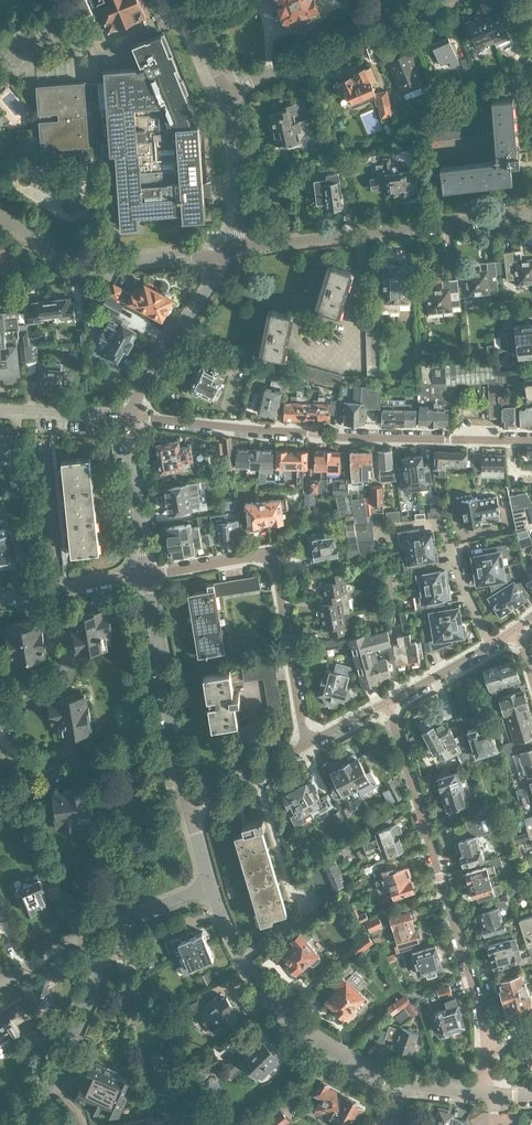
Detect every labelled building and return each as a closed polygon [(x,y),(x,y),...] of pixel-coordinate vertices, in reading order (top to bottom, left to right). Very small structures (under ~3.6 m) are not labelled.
[(82,25),(97,19),(94,12),(96,11),(101,24),(105,22),(109,32),(150,15),(144,0),(72,0),(82,25)] [(287,21),(296,17),(298,24),(301,23),(303,26),(310,23),(308,20),(311,19),(309,12),(317,8),(313,0),(278,0),(283,12),(280,13),(279,16),(281,20),(283,21),(286,19),(287,21)] [(503,9),(485,17),(497,46),(511,40),(505,27),(510,25),(503,9)] [(478,48),(494,41),(483,14),(469,20),(473,29),(470,30),(478,48)] [(93,78),(37,81),(40,110),(59,108),(60,115),(40,117),(42,145),(52,144),(62,143),(63,151),(81,150),(81,157),(80,157),(80,158),(104,157),(114,156),(114,155),(112,155),(112,149),(117,149),(123,222),(131,221),(138,221),(137,210),(183,207),(184,214),(205,213),(199,121),(190,122),(187,115),(185,111),(194,107),(163,31),(138,42),(147,65),(139,69),(137,64),(105,65),(105,77),(93,78)] [(455,44),(452,45),(449,36),(432,44),(441,65),(450,61),(452,68),(460,64),(454,50),(457,49),(455,44)] [(419,77),(409,53),(401,56),(401,57),(391,61),(390,61),(389,61),(400,86),(404,94),(423,86),(419,77)] [(466,73),(473,69),(468,57),(460,61),(466,73)] [(376,79),(370,66),(356,72),(355,71),(346,75),(348,79),(337,84),(335,87),(337,93),(341,94),(342,93),(343,94),(347,92),(351,101),(352,100),(354,105),(357,106),(363,104),(364,103),(375,98),(377,105),(378,105),(379,106),(383,120),(391,118),(389,106),(390,105),(387,90),(375,93),(370,82),(376,79)] [(512,171),(519,170),(518,163),(521,162),(520,153),(518,153),(513,97),(493,99),(498,160),(442,167),(444,188),(513,179),(512,171)] [(286,124),(296,122),(294,114),(297,113),(295,103),(286,105),(287,107),(278,109),(278,111),(268,113),(271,129),(284,127),(284,125),(286,125),(286,124)] [(284,127),(271,129),(275,145),(287,143),(288,145),(301,142),(298,132),(301,131),(299,121),(296,122),(286,124),(286,125),(284,125),(284,127)] [(344,157),(332,159),(333,169),(345,167),(344,157)] [(391,163),(390,157),(383,158),(384,164),(376,165),(378,175),(382,174),(382,177),(370,178),(372,189),(387,187),(388,194),(401,192),(402,196),(409,195),(409,191),(418,190),(415,170),(400,172),(399,161),(391,163)] [(340,191),(342,190),(340,181),(339,173),(328,174),(328,178),(326,178),(325,173),(315,174),(316,180),(315,180),(315,184),(311,185),(309,187),(311,197),(313,198),(317,198),(318,202),(328,201),(329,207),(342,206),(340,191)] [(507,281),(515,280),(516,286),(531,284),(531,259),(514,261),(513,251),(504,252),(507,281)] [(461,305),(477,304),(476,295),(492,293),(499,293),(499,289),(496,261),(487,262),(488,269),(464,272),(467,296),(460,297),(461,305)] [(408,288),(407,266),(407,263),(384,263),(385,295),(382,295),(383,311),(390,310),(391,313),(402,312),(401,305),(412,305),(412,288),(408,288)] [(347,288),(345,288),(350,271),(335,266),(335,265),(332,264),(332,265),(331,265),(317,308),(318,308),(317,310),(322,311),(322,309),(337,314),(342,297),(345,298),(347,288)] [(428,314),(453,311),(462,310),(461,305),(460,297),(458,278),(449,279),(450,287),(426,289),(428,314)] [(134,290),(131,293),(114,284),(109,293),(118,297),(119,295),(162,318),(172,299),(145,284),(143,288),(138,287),(134,290)] [(95,289),(89,300),(101,307),(107,296),(95,289)] [(124,305),(107,295),(101,308),(113,314),(111,317),(110,317),(106,325),(104,324),(100,331),(102,332),(98,339),(107,345),(105,350),(110,353),(109,356),(117,361),(125,349),(128,350),(133,342),(130,340),(136,331),(128,326),(130,323),(117,316),(124,305)] [(50,299),(51,314),(60,313),(61,318),(75,317),(73,302),(70,302),(70,297),(50,299)] [(51,314),(50,299),(30,301),(31,307),(27,307),(29,322),(43,320),(42,315),(51,314)] [(288,341),(290,331),(288,331),(291,313),(275,310),(272,309),(271,310),(270,310),(262,354),(263,355),(267,356),(267,355),(282,358),(286,341),(288,341)] [(0,314),(0,377),(4,377),(4,383),(21,381),(17,338),(18,338),(15,312),(2,314),(0,314)] [(531,339),(531,323),(516,325),(516,332),(506,333),(507,342),(531,339)] [(77,344),(86,343),(85,328),(76,329),(77,344)] [(30,345),(29,332),(28,329),(20,330),(22,345),(30,345)] [(507,342),(508,351),(518,350),(519,356),(531,355),(531,339),(507,342)] [(36,345),(37,345),(36,344),(30,345),(22,345),(23,361),(38,360),(36,345)] [(495,356),(494,344),(487,345),(488,357),(495,356)] [(483,345),(470,347),(471,358),(484,357),(483,345)] [(226,373),(228,370),(215,363),(214,365),(213,364),(212,366),(203,361),(203,362),(202,361),(199,362),(197,366),(197,368),(199,369),(198,370),(199,371),(196,376),(197,376),(192,386),(194,386),(192,390),(193,393),(196,395),(200,394),(202,391),(217,399),(222,390),(220,388),(223,382),(222,382),(226,374),(226,373)] [(497,381),(496,361),(446,365),(446,363),(420,364),(422,399),(434,401),(439,403),(446,404),(447,404),(447,402),(441,393),(447,389),(447,386),(488,383),(490,405),(486,405),(487,419),(500,418),(499,402),(498,395),(498,381),(497,381)] [(69,383),(69,382),(68,378),(63,378),(63,370),(45,369),(46,364),(38,364),(37,384),(66,386),(68,385),(69,383)] [(307,379),(311,366),(304,364),(301,377),(307,379)] [(313,380),(317,368),(311,366),(307,379),(313,380)] [(320,382),(323,369),(317,368),(313,380),(320,382)] [(326,384),(330,371),(323,369),(320,382),(326,384)] [(333,386),(336,373),(330,371),(326,384),(333,386)] [(336,373),(333,386),(339,387),(343,375),(336,373)] [(358,402),(347,402),(345,402),(344,423),(365,424),(365,407),(381,408),(381,397),(381,390),(362,385),(361,402),(358,402)] [(277,417),(283,391),(264,386),(258,412),(277,417)] [(509,394),(504,395),(498,395),(499,402),(500,418),(500,426),(517,427),(517,406),(509,406),(509,394)] [(297,396),(292,396),(291,401),(285,401),(285,418),(296,418),(297,396)] [(307,418),(307,401),(302,401),(302,396),(297,396),(296,418),(307,418)] [(319,397),(319,399),(318,419),(330,419),(330,415),(337,415),(338,401),(331,401),(330,402),(324,402),(324,397),(319,397)] [(394,424),(394,399),(386,399),(386,397),(381,397),(381,408),(383,408),(383,424),(394,424)] [(307,401),(307,418),(318,419),(319,399),(314,399),(314,402),(307,401)] [(394,399),(394,424),(404,424),(405,403),(405,400),(394,399)] [(430,407),(428,407),(427,424),(438,425),(438,409),(439,409),(439,403),(434,401),(433,409),(430,409),(430,407)] [(405,403),(404,424),(416,425),(416,404),(405,403)] [(446,404),(439,403),(439,409),(438,409),(438,425),(448,425),(449,409),(445,409),(445,406),(446,406),(446,404)] [(531,403),(531,407),(526,407),(526,409),(520,409),(521,427),(531,427),(531,403)] [(427,424),(428,407),(428,406),(420,405),(419,424),(427,424)] [(15,464),(15,463),(15,456),(16,443),(12,443),(12,435),(0,435),(0,463),(15,464)] [(222,438),(224,452),(225,468),(234,467),(231,438),(231,437),(222,436),(222,438)] [(168,441),(167,437),(157,439),(158,443),(157,444),(159,457),(191,451),(190,445),(180,447),(178,440),(168,441)] [(216,445),(217,452),(224,452),(222,438),(215,439),(216,445)] [(250,467),(250,449),(236,448),(236,466),(247,467),(250,467)] [(250,467),(247,467),(247,471),(255,472),(255,467),(259,467),(261,467),(261,449),(252,448),(252,449),(250,449),(250,467)] [(362,478),(362,451),(362,448),(351,449),(352,468),(352,480),(353,480),(353,484),(363,484),(363,481),(362,478)] [(272,470),(272,449),(261,449),(261,467),(259,467),(259,476),(258,477),(258,482),(264,482),(264,487),(275,487),(275,481),(274,480),(266,480),(266,473),(272,473),(272,470)] [(287,458),(288,450),(288,449),(275,449),(275,468),(280,468),(279,474),(285,474),(285,458),(287,458)] [(364,451),(362,451),(362,478),(363,481),(369,481),(369,467),(373,467),(372,451),(370,449),(366,449),(364,451)] [(395,473),(394,466),(392,466),(392,449),(378,450),(380,478),(385,478),(385,473),(395,473)] [(285,458),(285,474),(290,474),(290,468),(297,468),(297,458),(296,459),(296,451),(288,450),(287,458),(285,458)] [(307,468),(308,450),(296,450),(296,451),(296,459),(297,458),(297,468),(297,474),(297,484),(303,484),(303,468),(307,468)] [(326,481),(327,481),(327,471),(328,450),(315,451),(315,470),(321,470),(321,478),(319,481),(326,481)] [(327,471),(334,471),(340,471),(340,451),(331,451),(331,450),(328,450),(327,471)] [(445,463),(445,451),(435,450),(434,467),(440,468),(439,479),(444,480),(445,472),(445,463)] [(191,451),(159,457),(162,470),(163,470),(163,474),(173,472),(172,468),(183,466),(183,467),(194,465),(193,457),(192,457),(191,451)] [(475,466),(475,460),(467,460),(467,452),(445,451),(445,463),(445,472),(453,473),(454,466),(467,466),(475,466)] [(482,454),(482,470),(495,471),(495,476),(504,476),(504,454),(482,454)] [(412,488),(412,456),(403,456),(403,462),(398,462),(398,488),(412,488)] [(427,457),(412,456),(412,488),(412,489),(429,490),(430,463),(426,463),(427,457)] [(72,553),(99,550),(90,457),(62,460),(72,553)] [(15,463),(15,464),(14,468),(14,472),(14,481),(11,481),(10,493),(22,494),(23,496),(30,495),(28,482),(27,482),(24,463),(15,463)] [(326,481),(319,481),(309,481),(309,493),(326,493),(327,485),(327,481),(326,481)] [(193,483),(166,487),(167,494),(161,495),(163,505),(169,504),(170,511),(197,506),(196,498),(195,498),(195,496),(192,496),(191,494),(199,493),(197,483),(193,483)] [(351,494),(349,483),(333,483),(333,493),(337,494),(351,494)] [(373,512),(384,512),(383,485),(371,486),(372,502),(373,512)] [(264,500),(264,488),(257,488),(257,489),(255,489),(256,501),(257,501),(259,510),(267,509),(268,510),(269,522),(273,522),(276,525),(281,524),(283,521),(282,509),(288,508),(286,497),(264,500)] [(513,509),(523,507),(519,488),(508,490),(513,509)] [(351,499),(351,494),(337,494),(340,515),(342,515),(345,515),(350,546),(347,547),(349,561),(362,558),(362,557),(355,522),(351,499)] [(471,494),(456,497),(458,513),(463,512),(464,518),(464,517),(466,526),(481,523),(479,516),(499,512),(498,505),(498,502),(497,502),(496,496),(476,499),(476,496),(471,497),(471,494)] [(355,522),(373,521),(373,516),(373,515),(367,515),(366,503),(365,497),(351,499),(355,522)] [(226,509),(238,508),(237,500),(225,501),(226,509)] [(257,501),(256,501),(245,503),(249,525),(250,525),(251,531),(260,530),(259,524),(269,522),(268,510),(267,509),(259,510),(257,501)] [(523,507),(513,509),(518,530),(528,528),(531,527),(531,505),(523,507)] [(392,520),(402,519),(402,518),(400,508),(390,509),(392,520)] [(451,516),(450,508),(441,510),(443,517),(451,516)] [(223,522),(222,514),(210,516),(211,522),(212,526),(213,533),(214,536),(220,535),(221,542),(240,539),(238,520),(223,522)] [(362,557),(371,555),(376,553),(373,523),(373,521),(355,522),(362,557)] [(168,540),(201,535),(199,526),(191,527),(190,523),(164,527),(165,533),(169,535),(168,540)] [(24,527),(15,529),(19,551),(28,550),(24,527)] [(10,560),(10,559),(17,558),(16,548),(13,549),(11,538),(6,539),(4,528),(0,529),(0,562),(10,560)] [(407,550),(434,545),(432,532),(416,534),(415,528),(397,531),(399,544),(406,543),(407,550)] [(519,538),(530,534),(528,528),(518,530),(517,531),(519,538)] [(337,543),(344,542),(342,534),(335,535),(335,534),(326,536),(325,532),(307,535),(309,545),(313,545),(315,558),(339,554),(337,543)] [(213,533),(207,534),(205,534),(207,544),(215,543),(213,536),(214,536),(213,533)] [(519,538),(522,546),(531,542),(531,540),(530,534),(519,538)] [(201,535),(168,540),(171,547),(168,549),(169,556),(195,552),(194,546),(202,545),(201,535)] [(474,570),(502,565),(501,557),(507,556),(505,543),(487,547),(488,553),(473,556),(474,561),(472,562),(474,570)] [(434,545),(407,550),(408,557),(402,558),(404,570),(422,567),(421,561),(436,559),(435,554),(437,553),(435,546),(434,546),(434,545)] [(503,572),(502,565),(474,570),(475,578),(476,577),(477,583),(493,580),(494,586),(512,583),(512,582),(510,571),(503,572)] [(422,567),(404,570),(404,571),(410,570),(413,582),(419,581),(420,588),(448,583),(447,575),(446,575),(445,570),(429,572),(428,566),(422,567)] [(340,594),(348,592),(356,591),(354,582),(352,570),(327,574),(329,581),(322,582),(324,595),(340,593),(340,594)] [(249,591),(255,590),(253,577),(247,578),(249,591)] [(242,592),(249,591),(247,578),(240,579),(242,592)] [(236,593),(242,592),(240,579),(234,580),(236,593)] [(229,594),(236,593),(234,580),(227,581),(229,594)] [(223,595),(229,594),(227,581),(221,582),(223,595)] [(512,583),(494,586),(495,594),(490,597),(497,609),(496,610),(500,616),(506,612),(505,611),(524,599),(529,595),(520,581),(512,582),(512,583)] [(216,596),(223,595),(221,582),(214,583),(208,584),(209,590),(191,593),(201,654),(206,653),(207,655),(208,655),(208,653),(225,650),(216,596)] [(448,583),(420,588),(422,595),(415,597),(417,608),(435,605),(434,599),(449,597),(448,592),(450,591),(448,583)] [(351,611),(348,592),(340,594),(340,593),(324,595),(317,596),(321,616),(351,611)] [(441,604),(435,605),(417,608),(417,609),(424,608),(426,620),(432,619),(434,626),(462,621),(460,613),(459,613),(458,608),(442,611),(441,604)] [(330,627),(331,635),(347,632),(346,629),(354,627),(351,611),(321,616),(323,629),(330,627)] [(79,650),(95,647),(101,647),(100,639),(110,637),(106,612),(73,617),(79,650)] [(33,624),(32,619),(14,622),(15,627),(7,628),(12,661),(45,656),(40,623),(33,624)] [(462,621),(434,626),(435,639),(429,640),(431,652),(448,644),(448,645),(452,643),(451,637),(457,636),(457,637),(464,636),(462,621)] [(369,652),(376,650),(375,648),(393,643),(391,629),(365,636),(364,634),(349,638),(363,687),(378,683),(377,678),(377,679),(372,663),(373,663),(369,652)] [(410,632),(403,633),(405,641),(404,641),(405,647),(407,646),(408,652),(407,653),(408,663),(412,662),(412,664),(419,663),(419,661),(420,661),(419,659),(424,658),(421,641),(417,641),(411,642),(410,632)] [(403,633),(397,634),(399,644),(394,645),(397,665),(398,664),(399,667),(405,666),(405,663),(408,663),(407,653),(408,652),(407,646),(405,647),(404,641),(405,641),(403,633)] [(326,649),(339,646),(338,638),(325,641),(326,649)] [(379,661),(376,650),(369,652),(373,663),(372,663),(377,679),(377,678),(391,675),(386,659),(379,661)] [(513,661),(499,666),(505,686),(513,683),(515,688),(521,686),(513,661)] [(262,671),(276,669),(275,662),(261,665),(262,671)] [(326,668),(319,692),(325,694),(324,698),(326,702),(327,702),(327,704),(332,705),(332,703),(334,704),(338,702),(339,697),(344,699),(347,688),(346,688),(352,667),(337,663),(334,671),(326,668)] [(263,678),(262,671),(261,665),(255,666),(257,679),(263,678)] [(250,680),(257,679),(255,666),(248,667),(250,680)] [(505,686),(499,666),(484,670),(491,695),(498,693),(496,688),(505,686)] [(244,681),(250,680),(248,667),(242,668),(244,681)] [(263,678),(277,675),(276,669),(262,671),(263,678)] [(235,700),(240,699),(239,693),(234,694),(230,670),(204,674),(208,697),(210,697),(211,703),(209,703),(213,726),(239,722),(235,700)] [(277,675),(263,678),(265,684),(278,682),(277,675)] [(278,682),(265,684),(266,691),(279,688),(278,682)] [(279,688),(266,691),(267,697),(280,695),(279,688)] [(531,736),(531,722),(528,708),(523,690),(514,693),(514,692),(508,694),(508,695),(499,698),(514,742),(531,736)] [(57,735),(73,732),(89,729),(85,708),(86,708),(84,695),(72,697),(72,698),(51,702),(57,735)] [(280,695),(267,697),(268,704),(282,702),(280,695)] [(282,702),(268,704),(269,710),(283,708),(282,702)] [(504,720),(496,723),(506,757),(513,755),(514,754),(507,731),(504,720)] [(456,740),(446,721),(434,727),(433,726),(430,721),(422,725),(425,730),(424,730),(430,742),(428,743),(427,746),(430,751),(433,752),(439,748),(441,752),(442,751),(446,759),(457,753),(462,762),(470,758),(463,736),(456,740)] [(498,749),(490,724),(488,722),(481,724),(480,727),(468,730),(476,756),(495,750),(496,753),(503,751),(503,747),(498,749)] [(514,754),(513,755),(520,778),(530,775),(531,774),(531,749),(514,754)] [(363,799),(364,799),(369,796),(362,783),(369,779),(356,754),(354,753),(348,757),(348,759),(344,762),(360,793),(363,799)] [(363,799),(360,793),(344,762),(339,764),(339,763),(337,762),(331,766),(331,768),(339,783),(332,787),(336,795),(337,795),(338,796),(342,794),(342,792),(343,791),(344,793),(350,789),(354,796),(357,803),(363,799)] [(443,793),(468,785),(466,778),(460,780),(458,772),(437,778),(440,788),(441,788),(443,793)] [(318,793),(316,789),(319,787),(313,776),(305,781),(306,782),(297,787),(309,808),(318,803),(321,810),(328,806),(332,813),(338,810),(331,795),(325,798),(321,792),(318,793)] [(395,800),(402,797),(392,778),(385,781),(395,800)] [(525,796),(527,796),(531,794),(531,782),(530,783),(531,785),(516,790),(518,798),(525,796)] [(468,785),(443,793),(448,810),(457,807),(458,809),(468,806),(465,796),(471,794),(468,785)] [(309,808),(297,787),(289,792),(289,791),(280,795),(286,806),(290,804),(296,815),(293,816),(297,823),(305,819),(301,813),(309,808)] [(92,822),(87,789),(66,792),(66,791),(53,793),(55,805),(56,805),(59,827),(92,822)] [(525,796),(518,798),(520,805),(528,803),(525,796)] [(493,828),(504,824),(501,812),(497,801),(486,804),(489,815),(493,828)] [(480,816),(481,816),(486,814),(487,813),(485,805),(474,808),(477,817),(480,816)] [(340,810),(345,819),(351,815),(346,807),(340,810)] [(337,823),(345,819),(340,810),(333,814),(337,823)] [(517,819),(524,817),(522,811),(515,813),(517,819)] [(486,814),(481,816),(480,816),(477,817),(466,820),(471,837),(457,842),(455,844),(457,850),(459,851),(462,850),(463,854),(460,855),(463,865),(464,864),(465,868),(479,864),(478,860),(484,858),(477,836),(492,831),(486,814)] [(524,819),(526,826),(531,824),(531,817),(524,819)] [(237,834),(263,919),(284,913),(259,828),(265,826),(262,818),(242,824),(244,832),(237,834)] [(365,848),(399,836),(398,833),(401,832),(402,830),(400,825),(398,824),(395,825),(394,824),(375,831),(376,836),(363,841),(365,848)] [(526,826),(528,834),(521,836),(523,844),(531,841),(531,824),(526,826)] [(399,836),(365,848),(368,855),(369,859),(375,857),(374,853),(381,850),(383,856),(403,848),(399,836)] [(297,848),(292,839),(291,837),(284,841),(291,852),(297,848)] [(519,861),(521,860),(523,859),(519,845),(514,846),(519,861)] [(368,855),(365,848),(364,849),(362,847),(356,851),(359,855),(358,856),(361,860),(368,855)] [(328,879),(342,874),(334,855),(322,864),(328,879)] [(498,881),(496,874),(493,866),(502,863),(500,856),(485,861),(487,866),(466,873),(466,874),(464,874),(463,876),(464,882),(466,883),(467,883),(469,887),(490,880),(491,883),(498,881)] [(385,865),(388,863),(385,857),(362,870),(366,876),(385,864),(385,865)] [(375,887),(377,893),(382,892),(380,886),(409,876),(411,876),(408,867),(404,869),(404,868),(396,870),(395,868),(398,867),(395,859),(388,863),(385,865),(387,870),(380,872),(382,879),(376,881),(377,887),(375,887)] [(311,879),(323,870),(321,865),(309,874),(311,879)] [(59,881),(55,870),(39,877),(39,878),(17,887),(27,911),(36,907),(35,905),(39,903),(39,904),(45,901),(40,889),(44,887),(44,888),(59,881)] [(314,884),(325,876),(323,870),(311,879),(314,884)] [(342,874),(328,879),(332,889),(346,883),(342,874)] [(316,890),(327,881),(325,876),(314,884),(316,890)] [(380,886),(382,892),(385,892),(388,901),(390,902),(403,898),(404,895),(403,893),(414,890),(414,889),(417,888),(418,886),(416,880),(414,880),(411,881),(409,876),(380,886)] [(490,880),(469,887),(469,888),(468,890),(469,895),(471,896),(477,895),(478,899),(501,892),(499,885),(492,887),(491,883),(490,880)] [(318,895),(329,886),(327,881),(316,890),(318,895)] [(320,900),(332,892),(329,886),(318,895),(320,900)] [(332,892),(320,900),(323,906),(334,897),(332,892)] [(512,898),(510,892),(503,894),(505,900),(512,898)] [(480,913),(481,914),(478,915),(480,921),(482,920),(484,926),(502,921),(498,908),(507,905),(506,901),(504,900),(496,902),(497,908),(480,913)] [(2,923),(1,920),(10,916),(4,903),(0,904),(0,924),(2,923)] [(360,915),(357,908),(348,912),(358,924),(359,923),(360,924),(366,921),(370,919),(369,918),(366,912),(360,915)] [(395,930),(413,925),(412,919),(415,918),(416,916),(414,911),(413,910),(409,911),(390,916),(395,930)] [(518,915),(519,919),(519,920),(526,944),(527,943),(528,947),(531,946),(531,910),(518,915)] [(378,915),(370,919),(366,921),(368,924),(370,929),(371,931),(383,925),(378,915)] [(485,936),(505,930),(502,921),(484,926),(482,927),(485,936)] [(171,927),(174,934),(187,929),(184,922),(171,927)] [(371,938),(380,935),(387,933),(383,925),(371,931),(370,929),(365,931),(367,934),(367,933),(371,938)] [(413,925),(395,930),(399,944),(395,946),(397,952),(402,951),(412,948),(414,947),(412,941),(418,939),(417,938),(421,937),(422,935),(420,929),(418,929),(415,930),(413,925)] [(307,928),(300,934),(293,939),(296,943),(283,954),(291,964),(290,966),(293,969),(296,969),(297,970),(308,961),(312,965),(314,965),(321,960),(321,958),(317,953),(318,953),(308,941),(313,936),(307,928)] [(173,949),(176,957),(208,944),(203,931),(194,935),(192,931),(165,942),(168,951),(173,949)] [(367,933),(367,934),(356,943),(363,951),(374,942),(371,938),(367,933)] [(492,958),(519,950),(515,938),(488,946),(492,958)] [(208,944),(176,957),(179,965),(181,965),(185,973),(206,965),(205,961),(214,958),(208,944)] [(402,951),(402,952),(403,956),(408,954),(411,964),(415,963),(419,974),(426,972),(427,977),(437,974),(435,969),(442,967),(435,945),(413,952),(412,948),(402,951)] [(147,967),(154,964),(149,950),(141,953),(147,967)] [(521,958),(519,950),(492,958),(493,960),(489,961),(491,969),(495,968),(495,969),(518,963),(519,967),(531,963),(530,955),(521,958)] [(402,959),(400,952),(389,956),(391,962),(402,959)] [(352,1018),(356,1014),(356,1010),(352,1007),(363,996),(358,991),(368,981),(350,964),(342,971),(345,974),(334,985),(338,988),(327,999),(344,1016),(345,1015),(348,1018),(352,1018)] [(209,971),(198,976),(203,988),(214,983),(209,971)] [(521,975),(499,981),(495,982),(498,991),(501,990),(502,996),(527,989),(525,983),(523,983),(521,975)] [(436,989),(449,986),(447,980),(435,984),(436,989)] [(39,999),(51,993),(44,982),(33,988),(30,990),(33,995),(36,993),(39,999)] [(129,982),(121,984),(125,999),(133,997),(129,982)] [(436,989),(431,991),(434,998),(452,993),(450,985),(449,986),(436,989)] [(419,986),(407,992),(411,1001),(424,995),(419,986)] [(527,989),(502,996),(504,1002),(505,1002),(508,1011),(510,1010),(511,1016),(520,1013),(519,1008),(530,1005),(527,995),(529,995),(527,989)] [(225,1022),(235,1015),(237,1013),(230,1004),(232,1003),(227,996),(225,998),(224,996),(219,1000),(216,996),(208,1002),(200,991),(190,996),(194,1001),(197,1002),(201,1007),(199,1008),(208,1020),(210,1018),(218,1029),(226,1023),(225,1022)] [(393,1002),(386,1007),(393,1016),(411,1002),(406,993),(394,1002),(393,1002)] [(450,1032),(450,1031),(451,1030),(451,1029),(464,1025),(456,997),(444,1001),(445,1003),(438,1006),(439,1010),(434,1011),(434,1012),(430,1013),(434,1028),(438,1027),(440,1033),(442,1033),(443,1035),(445,1036),(449,1035),(450,1032)] [(413,1001),(411,1002),(404,1008),(409,1015),(412,1018),(420,1011),(413,1001)] [(13,1031),(14,1033),(20,1030),(15,1022),(24,1017),(18,1006),(3,1015),(4,1016),(0,1019),(3,1024),(0,1025),(0,1039),(13,1031)] [(404,1008),(400,1011),(394,1016),(399,1023),(409,1015),(404,1008)] [(401,1029),(390,1025),(386,1037),(393,1040),(394,1038),(398,1039),(395,1047),(412,1053),(419,1033),(402,1027),(401,1029)] [(273,1067),(279,1061),(279,1059),(276,1056),(277,1055),(263,1041),(257,1046),(254,1043),(247,1050),(244,1048),(224,1067),(233,1076),(246,1063),(257,1074),(268,1064),(271,1067),(273,1067)] [(213,1049),(196,1058),(203,1073),(221,1064),(213,1049)] [(156,1088),(180,1082),(175,1061),(171,1062),(168,1051),(153,1055),(159,1079),(154,1080),(156,1088)] [(91,1060),(75,1095),(87,1100),(86,1103),(102,1110),(103,1107),(117,1114),(132,1081),(118,1074),(119,1072),(91,1060)] [(363,1109),(356,1105),(357,1102),(328,1087),(329,1086),(320,1081),(314,1093),(322,1097),(316,1108),(317,1108),(315,1111),(327,1118),(329,1115),(339,1120),(338,1123),(342,1124),(348,1124),(349,1124),(353,1116),(357,1119),(363,1109)] [(184,1101),(191,1099),(185,1082),(183,1083),(179,1084),(178,1084),(184,1101)] [(264,1117),(271,1124),(287,1124),(292,1121),(278,1105),(264,1117)] [(464,1123),(451,1119),(452,1115),(447,1113),(448,1109),(438,1106),(433,1121),(436,1122),(435,1124),(462,1124),(464,1123)] [(167,1117),(152,1119),(152,1117),(122,1122),(122,1124),(169,1124),(167,1117)]
